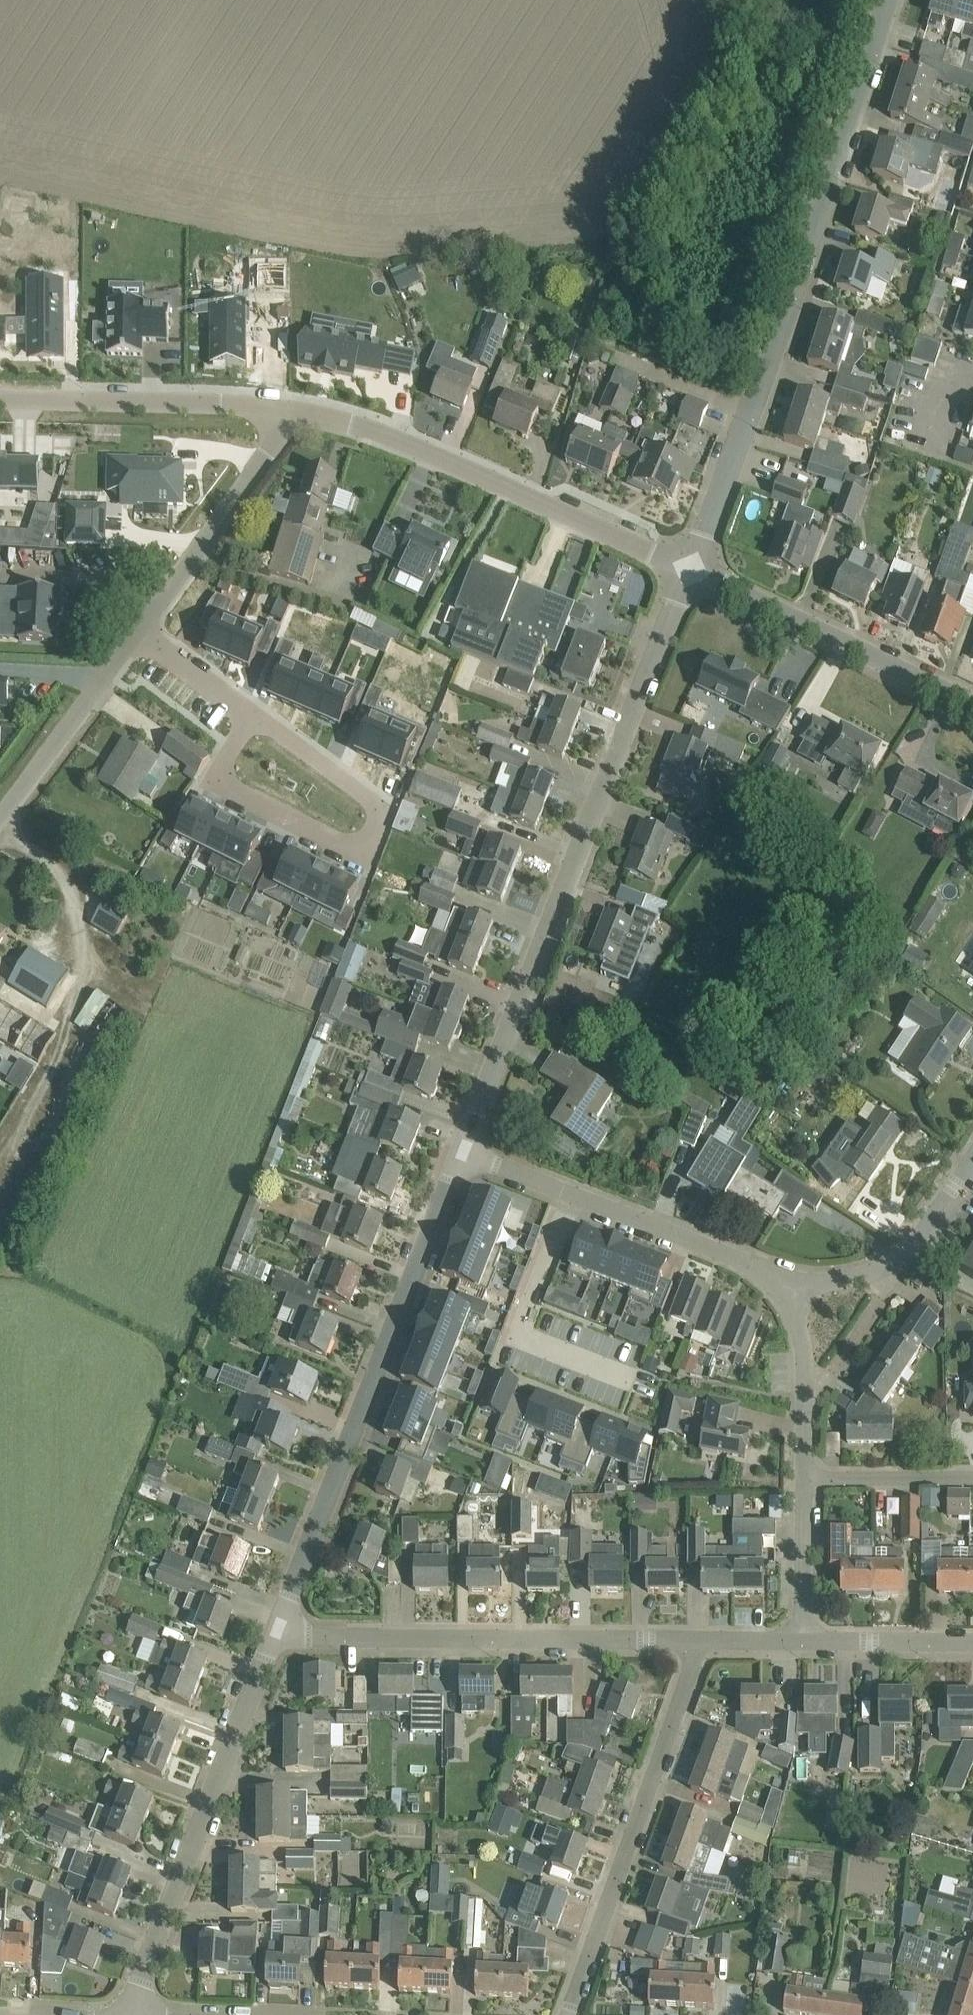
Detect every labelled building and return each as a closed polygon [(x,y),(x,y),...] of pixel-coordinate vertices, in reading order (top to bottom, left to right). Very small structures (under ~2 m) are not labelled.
[(963,0),(937,0),(928,28),(940,32),(945,18),(956,21),(963,0)] [(956,21),(967,25),(963,39),(972,42),(972,0),(963,0),(956,21)] [(947,49),(925,42),(920,58),(942,65),(947,49)] [(971,46),(968,56),(947,49),(942,65),(950,67),(972,75),(972,47),(971,46)] [(972,87),(972,75),(950,67),(945,82),(972,91),(972,87)] [(937,79),(917,73),(907,70),(899,93),(949,109),(952,99),(932,93),(937,79)] [(948,111),(949,109),(899,93),(891,118),(941,134),(945,122),(925,116),(929,105),(948,111)] [(944,149),(970,158),(972,150),(972,141),(949,133),(944,149)] [(944,149),(934,146),(912,139),(908,153),(883,145),(873,175),(903,185),(909,166),(936,174),(944,149)] [(915,204),(911,202),(892,196),(888,210),(865,203),(856,232),(884,241),(890,223),(907,228),(915,204)] [(938,213),(936,220),(945,223),(947,216),(938,213)] [(948,250),(961,254),(966,238),(953,234),(948,250)] [(956,270),(961,254),(948,250),(943,266),(956,270)] [(896,261),(893,260),(874,254),(870,267),(847,260),(837,289),(856,295),(866,298),(866,296),(882,301),(888,285),(896,261)] [(313,260),(312,268),(324,271),(325,263),(313,260)] [(259,267),(259,292),(288,292),(288,267),(259,267)] [(422,282),(420,278),(417,270),(415,267),(408,270),(394,276),(400,291),(422,282)] [(29,326),(29,338),(33,338),(33,342),(33,357),(60,357),(60,326),(63,326),(63,327),(64,327),(64,306),(60,306),(60,279),(58,279),(58,286),(33,286),(33,298),(33,308),(34,308),(34,307),(37,307),(37,326),(29,326)] [(932,298),(946,303),(951,287),(937,283),(932,298)] [(941,318),(946,303),(932,298),(927,314),(941,318)] [(108,344),(108,355),(143,356),(143,341),(169,342),(170,307),(144,307),(144,302),(109,301),(109,326),(95,325),(95,344),(108,344)] [(214,304),(214,364),(248,364),(248,304),(214,304)] [(972,311),(961,307),(953,333),(972,339),(972,312),(972,311)] [(888,337),(893,323),(859,312),(855,325),(825,315),(817,340),(865,355),(864,340),(866,330),(888,337)] [(492,333),(502,337),(508,323),(490,316),(484,330),(492,333)] [(310,333),(303,367),(321,370),(320,373),(323,373),(323,372),(335,374),(334,375),(337,376),(338,373),(355,377),(357,368),(383,373),(387,348),(331,337),(334,322),(317,318),(314,334),(310,333)] [(491,369),(502,337),(492,333),(483,330),(472,362),(491,369)] [(578,365),(586,340),(571,335),(563,360),(578,365)] [(935,367),(943,344),(943,343),(919,336),(912,360),(935,367)] [(865,356),(865,355),(817,340),(809,365),(839,375),(835,387),(868,397),(873,384),(851,377),(854,368),(865,356)] [(438,345),(428,370),(443,376),(434,398),(463,410),(472,388),(472,387),(478,372),(452,361),(456,352),(438,345)] [(528,437),(535,418),(541,406),(553,411),(551,415),(552,416),(561,393),(538,383),(533,395),(513,387),(521,368),(504,361),(485,407),(501,414),(496,424),(528,437)] [(925,380),(929,369),(908,363),(904,373),(925,380)] [(887,377),(884,387),(896,391),(903,369),(889,365),(885,377),(887,377)] [(613,413),(621,391),(610,387),(601,408),(613,413)] [(864,413),(868,397),(835,387),(831,401),(801,391),(793,417),(823,426),(827,413),(840,417),(843,406),(864,413)] [(624,418),(633,396),(621,391),(613,413),(624,418)] [(710,406),(691,398),(688,397),(683,409),(705,418),(710,406)] [(700,429),(705,418),(683,409),(678,420),(700,429)] [(819,440),(823,426),(793,417),(785,441),(815,451),(811,463),(845,474),(845,473),(850,460),(828,453),(831,443),(819,440)] [(637,446),(636,446),(625,441),(628,434),(608,425),(602,439),(588,471),(609,480),(620,454),(631,459),(637,446)] [(588,471),(602,439),(581,430),(573,427),(567,439),(576,442),(567,462),(588,471)] [(658,435),(643,429),(636,446),(637,446),(631,459),(639,462),(629,484),(646,491),(648,487),(654,490),(669,454),(653,447),(658,435)] [(696,465),(678,458),(669,454),(654,490),(673,498),(681,480),(688,484),(696,465)] [(35,489),(37,458),(0,457),(0,488),(35,489)] [(112,462),(111,493),(123,493),(122,505),(183,508),(185,473),(172,472),(173,465),(112,462)] [(850,475),(845,473),(845,474),(811,463),(808,473),(833,481),(832,486),(835,493),(843,495),(850,475)] [(327,507),(333,508),(339,491),(331,489),(336,475),(328,472),(328,471),(311,466),(301,498),(294,496),(270,573),(308,584),(308,585),(310,586),(325,536),(319,535),(327,507)] [(941,474),(930,470),(925,483),(937,487),(941,474)] [(855,524),(866,493),(870,481),(850,475),(843,495),(835,517),(855,524)] [(808,488),(800,485),(781,478),(773,499),(790,505),(800,508),(800,507),(808,488)] [(41,549),(56,506),(38,505),(31,525),(29,531),(0,530),(0,547),(41,549)] [(68,505),(66,542),(104,544),(105,518),(93,518),(94,506),(68,505)] [(800,508),(790,505),(782,528),(770,562),(798,572),(800,567),(812,571),(825,535),(810,529),(815,513),(800,507),(800,508)] [(936,579),(947,584),(940,606),(935,604),(923,637),(950,646),(955,630),(959,631),(965,614),(959,613),(971,578),(962,575),(972,545),(972,529),(956,522),(936,579)] [(405,537),(386,528),(375,550),(394,559),(405,537)] [(450,545),(415,529),(404,553),(410,556),(401,574),(424,585),(432,567),(439,570),(450,545)] [(884,564),(871,558),(856,551),(835,594),(865,608),(877,583),(875,582),(884,564)] [(596,574),(612,577),(615,562),(598,559),(596,574)] [(452,648),(463,652),(471,655),(494,664),(497,665),(500,666),(510,670),(524,636),(530,639),(548,593),(525,584),(474,565),(456,611),(465,614),(463,620),(460,629),(452,648)] [(930,575),(915,569),(909,582),(892,575),(881,602),(891,606),(886,619),(909,628),(922,596),(921,596),(930,575)] [(218,589),(230,594),(233,586),(222,581),(218,589)] [(62,590),(18,588),(17,622),(21,622),(20,640),(56,642),(57,612),(61,612),(62,590)] [(524,636),(510,670),(535,679),(546,651),(547,651),(556,654),(570,659),(562,677),(572,681),(590,688),(607,645),(579,634),(574,646),(561,641),(566,629),(570,618),(576,604),(568,601),(548,593),(530,639),(524,636)] [(209,606),(200,628),(213,634),(206,650),(228,660),(242,627),(226,620),(233,603),(217,596),(209,606)] [(279,599),(272,617),(284,622),(291,604),(279,599)] [(380,620),(374,631),(400,643),(405,632),(380,620)] [(242,627),(228,660),(250,669),(257,653),(268,657),(281,628),(268,622),(263,635),(242,627)] [(358,627),(352,639),(364,644),(369,631),(358,627)] [(444,627),(440,638),(451,642),(455,632),(444,627)] [(282,641),(265,680),(276,685),(271,698),(293,707),(307,674),(287,665),(295,647),(282,641)] [(307,674),(293,707),(319,718),(333,685),(318,679),(326,660),(315,655),(307,674)] [(711,657),(697,689),(743,710),(745,711),(746,708),(755,712),(751,721),(777,734),(792,709),(762,696),(761,698),(753,694),(754,692),(760,679),(746,672),(747,670),(728,661),(727,664),(711,657)] [(510,670),(504,685),(530,694),(535,679),(510,670)] [(333,685),(319,718),(341,727),(346,714),(354,718),(368,687),(357,683),(352,693),(333,685)] [(369,695),(355,727),(366,732),(357,752),(379,762),(398,717),(377,709),(381,700),(369,695)] [(582,710),(563,703),(558,701),(557,702),(544,697),(535,720),(572,735),(582,710)] [(398,717),(379,762),(401,771),(403,767),(410,771),(428,730),(398,717)] [(842,733),(814,718),(803,738),(831,753),(828,758),(848,768),(839,786),(855,795),(880,749),(843,730),(842,733)] [(563,759),(572,735),(535,720),(530,732),(522,729),(518,740),(527,743),(526,744),(540,749),(540,750),(563,759)] [(514,738),(506,735),(483,725),(478,739),(496,746),(509,751),(514,738)] [(719,738),(714,736),(695,729),(690,743),(676,737),(665,765),(669,766),(659,791),(697,806),(708,777),(699,774),(707,753),(740,766),(747,747),(719,736),(719,738)] [(194,782),(211,759),(176,733),(164,748),(189,767),(184,775),(194,782)] [(157,759),(137,747),(131,743),(115,768),(111,766),(101,782),(118,792),(131,801),(138,790),(151,798),(158,788),(144,780),(157,759)] [(509,752),(509,751),(496,746),(491,760),(496,762),(510,768),(506,777),(512,779),(508,791),(545,806),(554,781),(528,771),(533,761),(509,752)] [(789,754),(774,746),(764,765),(779,773),(789,754)] [(966,817),(972,803),(972,798),(940,781),(938,785),(907,769),(896,790),(927,806),(925,810),(939,818),(933,829),(951,839),(957,827),(960,828),(966,817)] [(464,790),(413,772),(405,792),(454,811),(464,790)] [(536,830),(545,806),(508,791),(498,815),(536,830)] [(399,801),(389,828),(404,833),(414,807),(399,801)] [(216,815),(194,804),(186,820),(179,816),(161,845),(171,851),(179,837),(200,847),(216,815)] [(448,831),(476,842),(484,822),(455,811),(448,831)] [(240,827),(216,815),(200,847),(215,855),(209,867),(218,871),(224,859),(240,827)] [(666,832),(643,823),(636,840),(638,841),(626,871),(656,882),(674,836),(688,842),(688,844),(703,850),(712,836),(671,820),(666,832)] [(261,838),(240,827),(224,859),(244,869),(239,881),(254,888),(268,860),(254,853),(261,838)] [(522,850),(484,835),(474,861),(488,867),(512,876),(522,850)] [(315,864),(293,854),(286,869),(272,862),(258,890),(265,894),(277,890),(279,886),(299,896),(315,864)] [(502,902),(512,876),(474,861),(474,862),(488,868),(483,880),(469,875),(464,887),(502,902)] [(336,875),(315,864),(299,896),(320,907),(336,875)] [(142,875),(140,881),(151,886),(153,881),(156,874),(145,870),(142,875)] [(436,870),(431,885),(453,894),(459,879),(436,870)] [(358,886),(336,875),(320,907),(341,917),(337,926),(347,931),(355,913),(347,908),(358,886)] [(178,894),(177,896),(188,901),(193,890),(181,885),(178,894)] [(420,902),(450,913),(456,897),(426,886),(420,902)] [(637,909),(641,910),(647,896),(622,886),(616,900),(637,909)] [(235,894),(228,909),(241,915),(248,900),(235,894)] [(907,932),(924,943),(947,906),(931,896),(907,932)] [(92,925),(117,940),(132,914),(107,900),(92,925)] [(250,905),(246,917),(256,921),(261,910),(250,905)] [(494,923),(475,916),(456,908),(446,934),(484,949),(494,923)] [(647,940),(660,918),(637,909),(632,922),(608,913),(591,957),(602,961),(601,962),(605,964),(601,972),(630,983),(647,940)] [(297,926),(290,940),(300,946),(308,931),(297,926)] [(446,934),(432,929),(424,949),(401,941),(395,956),(405,960),(425,967),(429,954),(437,957),(436,961),(474,975),(484,949),(446,934)] [(329,943),(324,954),(339,961),(344,950),(329,943)] [(367,951),(349,944),(336,978),(354,985),(367,951)] [(910,947),(903,960),(916,968),(924,954),(911,946),(910,947)] [(31,950),(9,985),(47,1009),(69,973),(31,950)] [(425,967),(405,960),(400,975),(431,986),(435,971),(425,967)] [(353,988),(334,981),(321,1014),(340,1021),(353,988)] [(444,990),(433,985),(423,1010),(460,1025),(470,999),(445,989),(444,990)] [(85,1032),(106,999),(92,991),(71,1023),(85,1032)] [(972,1031),(956,1020),(945,1012),(942,1017),(919,1001),(907,1018),(929,1034),(906,1068),(921,1078),(920,1079),(923,1082),(924,1080),(932,1086),(959,1047),(960,1049),(972,1031)] [(9,1039),(10,1038),(40,1053),(52,1028),(0,1002),(0,1034),(9,1039)] [(413,1022),(385,1011),(376,1035),(388,1040),(416,1051),(420,1040),(450,1052),(455,1038),(459,1038),(463,1029),(459,1026),(460,1025),(423,1010),(423,1011),(418,1009),(413,1022)] [(588,1045),(571,1034),(564,1045),(581,1056),(588,1045)] [(304,1062),(317,1068),(325,1048),(321,1047),(322,1044),(312,1040),(304,1062)] [(436,1086),(442,1070),(416,1060),(416,1061),(412,1060),(416,1051),(388,1040),(382,1055),(399,1062),(397,1068),(411,1073),(405,1090),(431,1100),(432,1098),(435,1097),(438,1089),(436,1086)] [(16,1091),(34,1064),(8,1047),(0,1059),(0,1080),(16,1091)] [(613,1093),(572,1066),(555,1055),(543,1074),(574,1094),(554,1124),(567,1132),(569,1129),(584,1138),(582,1141),(597,1151),(608,1133),(598,1126),(599,1125),(594,1121),(613,1093)] [(307,1093),(317,1068),(304,1062),(284,1113),(300,1119),(306,1101),(301,1099),(304,1091),(307,1093)] [(363,1071),(358,1082),(366,1085),(369,1076),(369,1074),(363,1071)] [(379,1076),(370,1072),(369,1074),(366,1085),(365,1086),(398,1099),(403,1085),(392,1081),(391,1081),(379,1076)] [(350,1080),(345,1093),(355,1097),(360,1084),(350,1080)] [(393,1112),(398,1099),(365,1086),(360,1084),(355,1097),(352,1104),(367,1110),(356,1140),(381,1150),(383,1145),(409,1155),(422,1124),(393,1112)] [(678,1088),(673,1097),(693,1110),(692,1113),(705,1118),(710,1107),(678,1088)] [(713,1140),(689,1180),(723,1201),(728,1193),(742,1168),(754,1149),(753,1148),(744,1143),(762,1113),(759,1111),(765,1101),(749,1092),(726,1130),(737,1136),(729,1150),(713,1140)] [(826,1160),(816,1170),(833,1190),(843,1178),(849,1182),(855,1172),(869,1182),(885,1159),(882,1158),(902,1128),(905,1130),(906,1129),(868,1104),(860,1117),(869,1124),(862,1134),(850,1126),(826,1160)] [(300,1119),(284,1113),(264,1164),(276,1168),(279,1170),(285,1152),(279,1150),(284,1137),(293,1140),(301,1120),(300,1119)] [(707,1119),(705,1118),(692,1113),(681,1143),(695,1148),(700,1135),(705,1122),(707,1119)] [(375,1163),(381,1150),(356,1140),(351,1154),(362,1158),(356,1174),(371,1180),(366,1192),(391,1202),(403,1172),(384,1165),(378,1163),(377,1164),(375,1163)] [(742,1168),(728,1193),(774,1220),(781,1209),(794,1217),(803,1202),(817,1211),(824,1199),(783,1173),(774,1188),(751,1174),(761,1156),(762,1154),(762,1152),(755,1148),(754,1149),(742,1168)] [(269,1186),(276,1168),(264,1164),(244,1216),(261,1223),(262,1223),(265,1215),(260,1213),(265,1201),(259,1199),(265,1185),(269,1186)] [(341,1179),(336,1192),(359,1201),(364,1187),(341,1179)] [(475,1193),(467,1214),(499,1226),(503,1228),(512,1207),(475,1193)] [(356,1214),(342,1208),(333,1204),(323,1230),(296,1220),(291,1235),(309,1242),(326,1249),(331,1236),(345,1242),(345,1243),(371,1253),(383,1222),(357,1212),(356,1214)] [(467,1214),(459,1234),(491,1247),(496,1249),(496,1247),(503,1228),(499,1226),(467,1214)] [(253,1246),(261,1223),(244,1216),(223,1270),(232,1273),(233,1272),(262,1282),(269,1265),(245,1256),(244,1258),(238,1256),(243,1243),(253,1246)] [(534,1227),(530,1238),(538,1241),(542,1230),(534,1227)] [(586,1231),(569,1274),(591,1283),(593,1276),(607,1239),(586,1231)] [(459,1234),(451,1254),(483,1267),(495,1271),(495,1270),(503,1249),(496,1247),(496,1249),(491,1247),(459,1234)] [(538,1241),(530,1238),(526,1249),(533,1252),(538,1241)] [(607,1239),(593,1276),(613,1284),(627,1247),(607,1239)] [(627,1247),(613,1284),(632,1291),(633,1291),(647,1255),(627,1247)] [(961,1269),(972,1277),(972,1252),(961,1269)] [(451,1254),(443,1275),(489,1292),(498,1270),(495,1270),(495,1271),(483,1267),(451,1254)] [(632,1291),(629,1298),(663,1311),(673,1285),(661,1280),(668,1263),(647,1255),(633,1291),(632,1291)] [(362,1276),(344,1268),(338,1266),(337,1268),(319,1261),(314,1275),(310,1286),(303,1284),(279,1274),(274,1287),(289,1294),(289,1295),(316,1306),(321,1292),(327,1294),(326,1295),(351,1305),(362,1276)] [(519,1267),(514,1278),(522,1281),(526,1270),(519,1267)] [(522,1281),(514,1278),(510,1289),(518,1292),(522,1281)] [(694,1337),(696,1333),(711,1294),(712,1289),(685,1278),(677,1297),(669,1318),(688,1325),(685,1333),(694,1337)] [(545,1303),(553,1306),(558,1293),(550,1290),(545,1303)] [(719,1351),(721,1347),(736,1309),(738,1304),(711,1294),(696,1333),(714,1340),(711,1348),(719,1351)] [(311,1316),(316,1306),(289,1295),(284,1307),(295,1312),(290,1325),(296,1327),(290,1343),(327,1357),(339,1326),(311,1316)] [(463,1333),(471,1312),(434,1297),(426,1318),(463,1333)] [(574,1301),(570,1313),(577,1315),(582,1304),(574,1301)] [(582,1304),(577,1315),(585,1318),(589,1307),(582,1304)] [(924,1343),(939,1320),(920,1307),(898,1339),(897,1339),(879,1366),(901,1380),(919,1354),(917,1353),(924,1343)] [(738,1354),(735,1363),(744,1366),(747,1358),(763,1319),(736,1309),(721,1347),(738,1354)] [(614,1317),(610,1328),(617,1331),(622,1320),(614,1317)] [(426,1318),(418,1339),(455,1353),(463,1333),(426,1318)] [(638,1327),(631,1344),(647,1350),(653,1333),(638,1327)] [(494,1332),(489,1343),(497,1346),(501,1334),(494,1332)] [(455,1353),(418,1339),(411,1359),(447,1373),(455,1353)] [(497,1346),(489,1343),(485,1354),(493,1357),(497,1346)] [(691,1374),(697,1357),(684,1352),(678,1369),(691,1374)] [(439,1394),(447,1373),(411,1359),(402,1380),(414,1384),(439,1394)] [(318,1379),(300,1372),(283,1365),(277,1380),(262,1374),(257,1386),(308,1406),(312,1394),(317,1393),(320,1385),(317,1382),(318,1379)] [(248,1396),(256,1378),(225,1366),(220,1383),(243,1392),(242,1394),(248,1396)] [(866,1394),(857,1406),(871,1415),(871,1419),(894,1419),(893,1410),(884,1405),(901,1380),(879,1366),(862,1392),(866,1394)] [(477,1371),(473,1383),(480,1386),(485,1374),(477,1371)] [(515,1395),(519,1383),(496,1374),(483,1409),(503,1417),(496,1434),(498,1435),(509,1439),(525,1399),(515,1395)] [(480,1386),(473,1383),(468,1394),(476,1397),(480,1386)] [(431,1428),(439,1407),(435,1405),(439,1394),(414,1384),(409,1395),(402,1392),(394,1413),(431,1428)] [(539,1391),(535,1403),(525,1399),(509,1439),(520,1443),(522,1444),(529,1427),(548,1434),(562,1400),(539,1391)] [(660,1433),(678,1436),(682,1413),(694,1415),(697,1398),(669,1393),(660,1433)] [(871,1415),(857,1406),(840,1395),(835,1403),(848,1412),(848,1442),(894,1442),(894,1419),(871,1419),(871,1415)] [(255,1399),(247,1422),(260,1428),(255,1442),(241,1436),(237,1448),(238,1449),(259,1457),(264,1446),(289,1456),(299,1429),(285,1424),(289,1412),(268,1404),(255,1399)] [(584,1408),(562,1400),(548,1434),(568,1442),(561,1459),(563,1460),(574,1464),(589,1424),(579,1421),(584,1408)] [(740,1406),(720,1402),(710,1400),(701,1449),(746,1458),(751,1432),(735,1429),(740,1406)] [(422,1449),(431,1428),(394,1413),(386,1434),(393,1437),(389,1449),(414,1458),(418,1447),(422,1449)] [(599,1428),(589,1424),(574,1464),(585,1469),(587,1469),(594,1452),(613,1459),(626,1425),(604,1416),(599,1428)] [(464,1428),(456,1425),(452,1436),(460,1439),(464,1428)] [(648,1433),(626,1425),(613,1459),(629,1465),(630,1485),(645,1484),(652,1449),(644,1446),(648,1433)] [(443,1457),(447,1436),(429,1432),(424,1453),(443,1457)] [(498,1435),(495,1442),(506,1446),(509,1439),(498,1435)] [(238,1449),(237,1448),(211,1438),(207,1451),(233,1461),(238,1449)] [(509,1439),(506,1446),(518,1451),(520,1443),(509,1439)] [(426,1486),(434,1466),(398,1453),(393,1464),(388,1462),(377,1492),(402,1502),(410,1480),(426,1486)] [(496,1455),(491,1470),(507,1476),(512,1463),(513,1462),(496,1455)] [(563,1460),(560,1467),(571,1471),(574,1464),(563,1460)] [(250,1468),(244,1466),(239,1464),(235,1474),(246,1479),(240,1493),(270,1505),(270,1503),(268,1503),(273,1490),(275,1491),(280,1478),(251,1467),(250,1468)] [(574,1464),(571,1471),(582,1476),(585,1469),(574,1464)] [(618,1487),(606,1487),(606,1495),(618,1495),(618,1487)] [(240,1493),(229,1489),(219,1515),(231,1519),(230,1520),(259,1531),(264,1518),(263,1518),(268,1505),(269,1506),(270,1505),(240,1493)] [(949,1516),(969,1517),(970,1493),(949,1492),(949,1516)] [(214,1510),(183,1498),(178,1512),(209,1525),(214,1510)] [(919,1540),(920,1500),(903,1499),(902,1540),(919,1540)] [(513,1537),(534,1537),(533,1503),(513,1503),(513,1537)] [(474,1519),(458,1519),(458,1542),(474,1542),(474,1519)] [(417,1545),(420,1545),(420,1520),(403,1520),(403,1545),(417,1545)] [(734,1548),(734,1592),(764,1593),(764,1565),(762,1565),(763,1549),(753,1549),(753,1537),(776,1537),(776,1521),(734,1521),(734,1537),(734,1548)] [(543,1522),(543,1535),(557,1535),(558,1523),(543,1522)] [(851,1527),(829,1527),(829,1569),(843,1569),(843,1593),(858,1593),(860,1597),(863,1599),(867,1599),(871,1597),(872,1593),(874,1593),(874,1550),(851,1550),(851,1527)] [(387,1539),(381,1536),(362,1529),(349,1565),(389,1580),(389,1583),(402,1583),(402,1560),(389,1560),(380,1557),(387,1539)] [(707,1532),(689,1532),(689,1565),(704,1565),(704,1592),(734,1592),(734,1548),(707,1548),(707,1532)] [(669,1548),(653,1548),(653,1534),(648,1534),(648,1533),(632,1533),(632,1566),(649,1567),(648,1572),(648,1592),(680,1592),(680,1564),(669,1564),(669,1548)] [(607,1547),(594,1547),(594,1534),(573,1534),(572,1563),(592,1563),(591,1592),(624,1592),(624,1561),(624,1547),(607,1547)] [(223,1543),(209,1537),(204,1535),(199,1548),(194,1563),(198,1565),(212,1570),(212,1571),(224,1575),(223,1576),(227,1578),(227,1577),(239,1581),(251,1552),(224,1541),(223,1543)] [(560,1563),(560,1548),(560,1538),(545,1538),(545,1548),(529,1548),(529,1563),(529,1591),(560,1592),(561,1563),(560,1563)] [(449,1547),(434,1547),(434,1562),(416,1562),(416,1591),(449,1591),(449,1562),(449,1547)] [(500,1547),(486,1547),(470,1547),(470,1565),(469,1565),(469,1591),(501,1591),(501,1565),(500,1565),(500,1547)] [(902,1550),(874,1550),(874,1593),(875,1593),(877,1597),(880,1598),(884,1598),(888,1597),(889,1593),(904,1593),(904,1565),(902,1565),(902,1550)] [(970,1551),(940,1550),(940,1594),(955,1594),(955,1597),(958,1598),(965,1598),(968,1597),(968,1594),(970,1594),(970,1551)] [(163,1567),(188,1577),(193,1562),(168,1553),(163,1567)] [(188,1577),(163,1567),(157,1582),(190,1595),(185,1609),(202,1616),(197,1629),(223,1639),(234,1610),(209,1601),(214,1587),(188,1577)] [(162,1627),(134,1616),(127,1633),(156,1644),(162,1627)] [(180,1647),(180,1648),(163,1642),(161,1646),(159,1644),(151,1664),(170,1672),(200,1684),(210,1658),(180,1647)] [(132,1697),(139,1679),(103,1665),(96,1682),(112,1688),(112,1689),(132,1697)] [(334,1691),(347,1691),(347,1673),(335,1673),(335,1670),(308,1670),(307,1701),(334,1701),(334,1691)] [(382,1671),(382,1697),(398,1697),(398,1713),(413,1713),(413,1732),(444,1732),(443,1697),(414,1697),(414,1671),(382,1671)] [(494,1698),(495,1691),(495,1671),(463,1671),(463,1691),(462,1714),(493,1714),(493,1698),(494,1698)] [(548,1699),(548,1672),(523,1671),(523,1698),(512,1699),(511,1742),(532,1743),(533,1727),(536,1727),(536,1716),(537,1698),(548,1699)] [(190,1707),(200,1684),(170,1672),(166,1683),(149,1677),(145,1688),(162,1695),(162,1696),(190,1707)] [(573,1698),(573,1692),(573,1672),(548,1672),(548,1699),(559,1699),(559,1716),(572,1717),(572,1698),(573,1698)] [(354,1707),(367,1707),(368,1679),(355,1679),(354,1707)] [(609,1716),(612,1717),(631,1723),(641,1694),(619,1686),(617,1690),(602,1685),(596,1700),(597,1701),(596,1718),(607,1722),(609,1716)] [(132,1698),(132,1697),(112,1689),(107,1701),(130,1710),(134,1698),(132,1698)] [(776,1718),(776,1711),(775,1691),(744,1691),(744,1714),(737,1714),(737,1731),(758,1742),(761,1733),(772,1733),(772,1718),(776,1718)] [(807,1701),(799,1701),(799,1717),(800,1717),(798,1735),(837,1735),(838,1691),(807,1691),(807,1701)] [(913,1692),(881,1691),(881,1713),(882,1713),(882,1731),(859,1730),(859,1773),(882,1772),(882,1760),(895,1760),(895,1726),(913,1726),(913,1692)] [(949,1691),(949,1712),(940,1712),(940,1730),(972,1730),(972,1692),(949,1691)] [(153,1718),(143,1714),(136,1712),(132,1722),(150,1729),(144,1742),(173,1753),(182,1728),(154,1717),(153,1718)] [(368,1727),(368,1713),(354,1712),(354,1713),(337,1713),(337,1726),(368,1727)] [(799,1717),(782,1715),(779,1746),(796,1747),(798,1735),(800,1717),(799,1717)] [(447,1749),(464,1750),(464,1718),(447,1718),(447,1749)] [(332,1722),(307,1722),(287,1722),(287,1746),(331,1747),(331,1736),(332,1722)] [(584,1748),(584,1723),(568,1723),(567,1746),(569,1746),(584,1748)] [(601,1754),(610,1727),(600,1723),(584,1723),(584,1748),(594,1751),(598,1753),(601,1754)] [(735,1740),(731,1739),(712,1732),(702,1761),(739,1774),(748,1749),(733,1744),(735,1740)] [(107,1751),(80,1741),(77,1749),(50,1737),(49,1740),(47,1739),(46,1744),(74,1755),(75,1754),(102,1764),(107,1751)] [(855,1743),(836,1739),(829,1773),(848,1776),(855,1743)] [(163,1778),(173,1753),(144,1742),(139,1755),(122,1748),(118,1759),(135,1765),(134,1766),(163,1778)] [(787,1769),(793,1758),(766,1745),(761,1757),(787,1769)] [(331,1758),(331,1747),(287,1746),(287,1772),(331,1772),(331,1783),(368,1783),(368,1768),(331,1768),(331,1758)] [(594,1751),(584,1748),(569,1746),(563,1763),(568,1765),(566,1772),(582,1778),(579,1788),(579,1789),(604,1798),(613,1773),(589,1765),(594,1751)] [(598,1753),(595,1762),(615,1769),(618,1760),(601,1754),(598,1753)] [(944,1790),(962,1792),(972,1766),(972,1765),(957,1758),(944,1790)] [(730,1800),(739,1774),(702,1761),(692,1789),(715,1798),(716,1795),(730,1800)] [(579,1789),(579,1788),(549,1778),(541,1801),(541,1800),(537,1811),(568,1823),(572,1812),(596,1821),(604,1798),(579,1789)] [(502,1781),(495,1801),(505,1804),(512,1785),(502,1781)] [(126,1789),(117,1786),(109,1783),(105,1793),(121,1799),(116,1812),(145,1824),(155,1799),(126,1788),(126,1789)] [(367,1801),(368,1783),(331,1783),(331,1800),(367,1801)] [(308,1818),(308,1805),(308,1793),(290,1793),(290,1792),(260,1792),(260,1817),(308,1818)] [(743,1804),(738,1818),(761,1826),(766,1812),(765,1812),(743,1804)] [(492,1824),(518,1826),(520,1809),(493,1807),(492,1824)] [(706,1819),(707,1817),(685,1809),(674,1838),(713,1851),(722,1826),(721,1825),(706,1819)] [(135,1848),(145,1824),(116,1812),(111,1825),(95,1819),(91,1829),(107,1836),(107,1837),(135,1848)] [(79,1837),(85,1824),(61,1815),(57,1827),(79,1837)] [(308,1841),(308,1818),(260,1817),(260,1842),(290,1842),(290,1841),(308,1841)] [(738,1818),(732,1834),(766,1846),(771,1830),(761,1826),(738,1818)] [(49,1839),(88,1854),(92,1843),(53,1827),(49,1839)] [(564,1837),(548,1832),(537,1827),(532,1843),(543,1847),(558,1852),(553,1866),(577,1875),(588,1844),(564,1836),(564,1837)] [(342,1853),(342,1837),(315,1837),(315,1853),(342,1853)] [(705,1875),(713,1851),(674,1838),(664,1866),(687,1874),(705,1875)] [(123,1895),(132,1872),(80,1852),(71,1875),(123,1895)] [(315,1871),(315,1853),(287,1853),(287,1871),(315,1871)] [(525,1857),(520,1870),(543,1879),(548,1865),(525,1857)] [(276,1863),(253,1862),(233,1862),(232,1887),(259,1887),(275,1888),(276,1877),(276,1863)] [(114,1918),(123,1895),(71,1875),(66,1887),(82,1893),(78,1904),(114,1918)] [(709,1877),(705,1892),(728,1896),(733,1881),(709,1877)] [(648,1900),(645,1908),(649,1909),(648,1911),(661,1916),(657,1928),(669,1932),(688,1939),(692,1927),(695,1928),(700,1913),(690,1910),(694,1899),(679,1894),(681,1890),(659,1882),(652,1901),(648,1900)] [(275,1898),(275,1888),(232,1887),(232,1912),(252,1913),(273,1913),(273,1923),(282,1924),(299,1924),(299,1913),(299,1908),(276,1907),(276,1898),(275,1898)] [(46,1904),(68,1912),(73,1897),(48,1888),(44,1902),(46,1903),(46,1904)] [(432,1888),(431,1897),(449,1898),(450,1889),(432,1888)] [(958,1888),(955,1899),(929,1892),(924,1909),(970,1923),(972,1923),(972,1893),(958,1888)] [(568,1899),(549,1893),(546,1892),(545,1894),(530,1889),(521,1916),(511,1913),(497,1908),(496,1912),(506,1924),(537,1934),(541,1923),(544,1924),(544,1925),(548,1926),(548,1925),(557,1928),(568,1899)] [(467,1948),(469,1900),(451,1898),(450,1923),(454,1923),(452,1947),(467,1948)] [(483,1901),(469,1900),(467,1948),(481,1949),(483,1901)] [(68,1912),(46,1904),(46,1905),(44,1919),(42,1966),(54,1967),(62,1943),(73,1947),(68,1962),(93,1971),(104,1941),(67,1928),(72,1914),(68,1913),(68,1912)] [(338,1938),(340,1910),(321,1909),(320,1915),(318,1941),(319,1941),(320,1937),(338,1938)] [(303,1914),(299,1913),(299,1924),(282,1924),(281,1944),(270,1943),(269,1959),(268,1984),(300,1986),(301,1965),(317,1966),(318,1941),(320,1915),(303,1914)] [(410,1918),(406,1918),(395,1917),(394,1917),(393,1926),(393,1940),(391,1963),(401,1964),(400,1991),(426,1993),(428,1964),(414,1964),(415,1950),(408,1949),(410,1918)] [(230,1941),(203,1939),(201,1973),(213,1973),(213,1975),(218,1975),(218,1974),(230,1974),(230,1959),(257,1960),(259,1924),(231,1924),(230,1941)] [(770,1924),(768,1937),(770,1938),(780,1939),(782,1925),(770,1924)] [(30,1968),(31,1948),(32,1940),(31,1940),(32,1926),(20,1925),(19,1939),(5,1939),(4,1967),(30,1968)] [(656,1939),(651,1955),(662,1959),(670,1934),(643,1925),(640,1933),(656,1939)] [(381,1926),(380,1939),(393,1940),(393,1926),(381,1926)] [(956,1950),(906,1935),(897,1965),(948,1981),(961,1985),(972,1989),(972,1946),(972,1947),(964,1945),(956,1949),(956,1950)] [(717,1936),(715,1957),(730,1958),(731,1937),(717,1936)] [(770,1938),(764,1974),(782,1976),(788,1940),(780,1939),(770,1938)] [(702,1940),(688,1939),(686,1954),(700,1956),(702,1940)] [(355,1960),(354,1960),(341,1959),(342,1944),(330,1943),(329,1958),(328,1958),(326,1987),(353,1989),(355,1960)] [(380,1990),(381,1970),(381,1961),(380,1961),(381,1946),(369,1945),(368,1961),(355,1960),(353,1989),(380,1990)] [(550,1960),(546,1959),(546,1951),(519,1949),(518,1970),(504,1969),(502,1997),(529,1998),(530,1973),(549,1974),(550,1960)] [(453,1952),(442,1951),(441,1965),(428,1964),(426,1993),(452,1994),(454,1966),(452,1966),(453,1952)] [(502,1997),(504,1969),(490,1968),(490,1954),(480,1953),(479,1968),(478,1968),(476,1995),(502,1997)] [(890,1980),(894,1959),(865,1954),(861,1976),(890,1980)] [(655,1960),(632,1959),(632,1977),(651,1979),(651,1977),(654,1977),(655,1962),(655,1960)] [(667,1963),(655,1962),(654,1977),(651,1977),(651,1979),(650,2005),(682,2006),(684,1980),(685,1965),(666,1965),(667,1963)] [(702,1980),(684,1980),(682,2006),(715,2008),(716,1980),(714,1980),(715,1966),(703,1965),(702,1980)] [(803,1978),(792,1976),(790,1991),(788,1991),(785,2013),(800,2014),(824,2014),(826,1996),(801,1993),(803,1978)] [(852,1985),(850,1999),(826,1996),(824,2014),(863,2014),(865,2002),(863,2001),(865,1987),(852,1985)] [(961,1985),(954,2005),(952,2014),(972,2014),(972,1989),(961,1985)] [(897,1993),(895,2013),(911,2014),(913,1994),(897,1993)]
